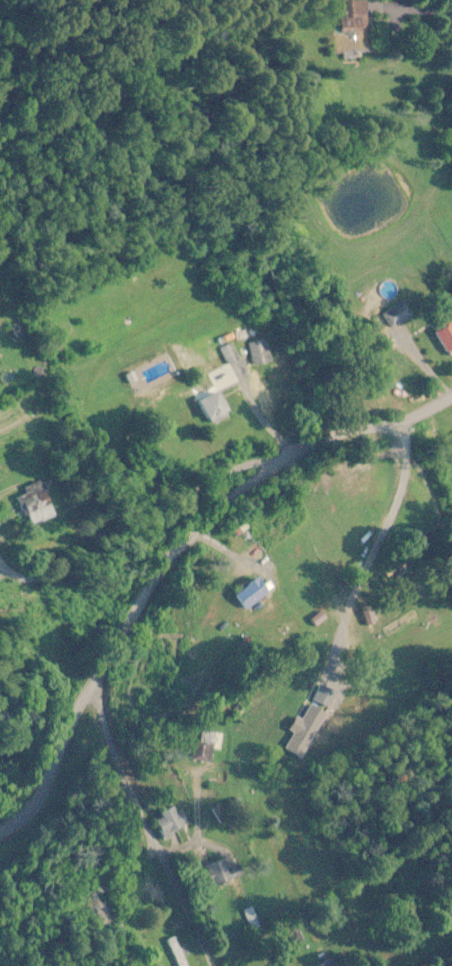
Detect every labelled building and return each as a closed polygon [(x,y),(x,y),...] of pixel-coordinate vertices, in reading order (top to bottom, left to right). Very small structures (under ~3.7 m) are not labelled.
[(367,33),(366,2),(350,2),(350,19),(338,19),(339,34),(367,33)] [(389,328),(411,319),(404,302),(381,312),(389,328)] [(451,322),(434,333),(450,358),(451,357),(451,323),(451,322)] [(252,366),(271,361),(265,340),(246,345),(252,366)] [(197,404),(209,425),(232,413),(220,391),(197,404)] [(25,488),(28,497),(22,499),(33,527),(57,518),(43,481),(25,488)] [(269,592),(257,577),(234,595),(245,610),(269,592)] [(221,735),(197,731),(191,761),(211,764),(214,749),(218,750),(221,735)] [(177,814),(173,807),(150,821),(164,842),(190,825),(181,812),(177,814)] [(235,869),(231,871),(224,858),(203,869),(214,890),(239,878),(235,869)] [(174,938),(164,942),(175,965),(187,965),(174,938)]
